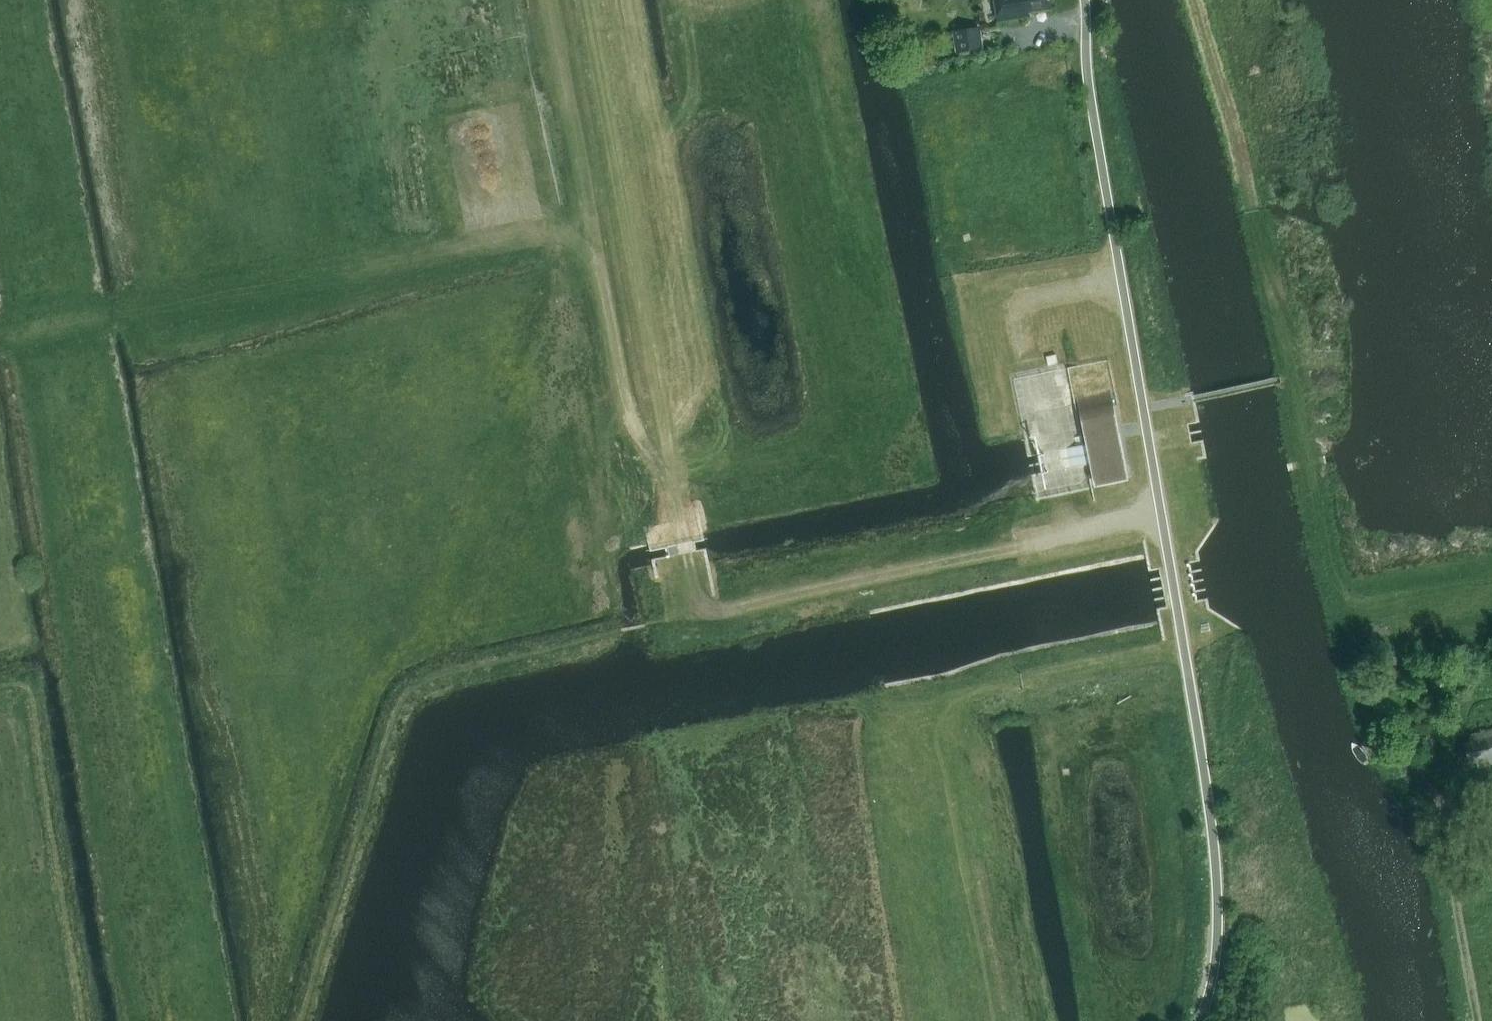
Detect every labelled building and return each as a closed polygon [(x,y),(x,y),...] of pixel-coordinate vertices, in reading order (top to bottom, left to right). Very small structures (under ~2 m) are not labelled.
[(998,20),(1029,16),(1028,11),(1050,8),(1050,0),(995,0),(998,20)] [(991,46),(989,26),(977,27),(979,48),(991,46)] [(1108,388),(1077,395),(1093,473),(1124,467),(1112,404),(1108,388)] [(1468,726),(1470,735),(1469,735),(1471,741),(1465,743),(1471,761),(1477,760),(1478,766),(1491,762),(1491,720),(1468,726)]
